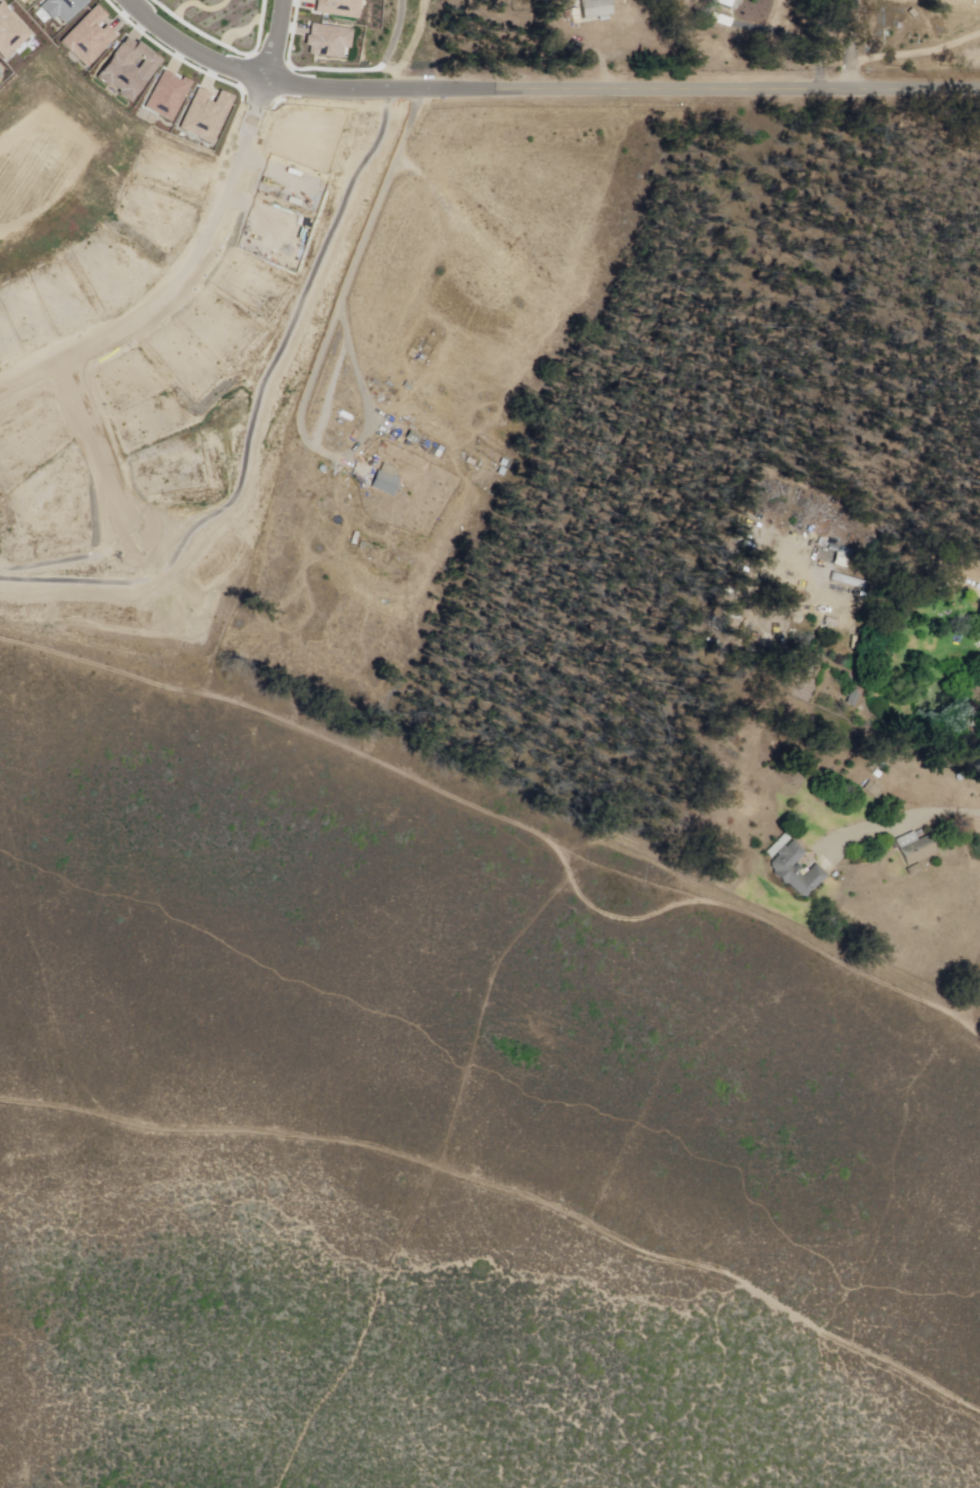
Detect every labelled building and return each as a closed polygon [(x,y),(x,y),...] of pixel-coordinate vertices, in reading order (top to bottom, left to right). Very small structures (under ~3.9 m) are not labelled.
[(307,11),(357,18),(360,0),(309,0),(307,11)] [(580,17),(578,0),(610,0),(611,13),(580,17)] [(714,3),(715,0),(740,0),(737,10),(714,3)] [(404,438),(408,430),(420,436),(416,444),(404,438)] [(385,464),(397,469),(394,475),(401,478),(394,496),(370,486),(377,470),(382,472),(385,464)] [(868,781),(883,792),(877,800),(862,789),(868,781)] [(893,842),(910,876),(923,870),(919,862),(938,852),(929,835),(919,840),(914,831),(893,842)] [(775,853),(778,855),(769,864),(774,868),(770,872),(784,886),(786,883),(804,900),(827,876),(815,864),(802,878),(798,873),(802,869),(796,864),(807,852),(794,840),(787,847),(783,844),(775,853)]
